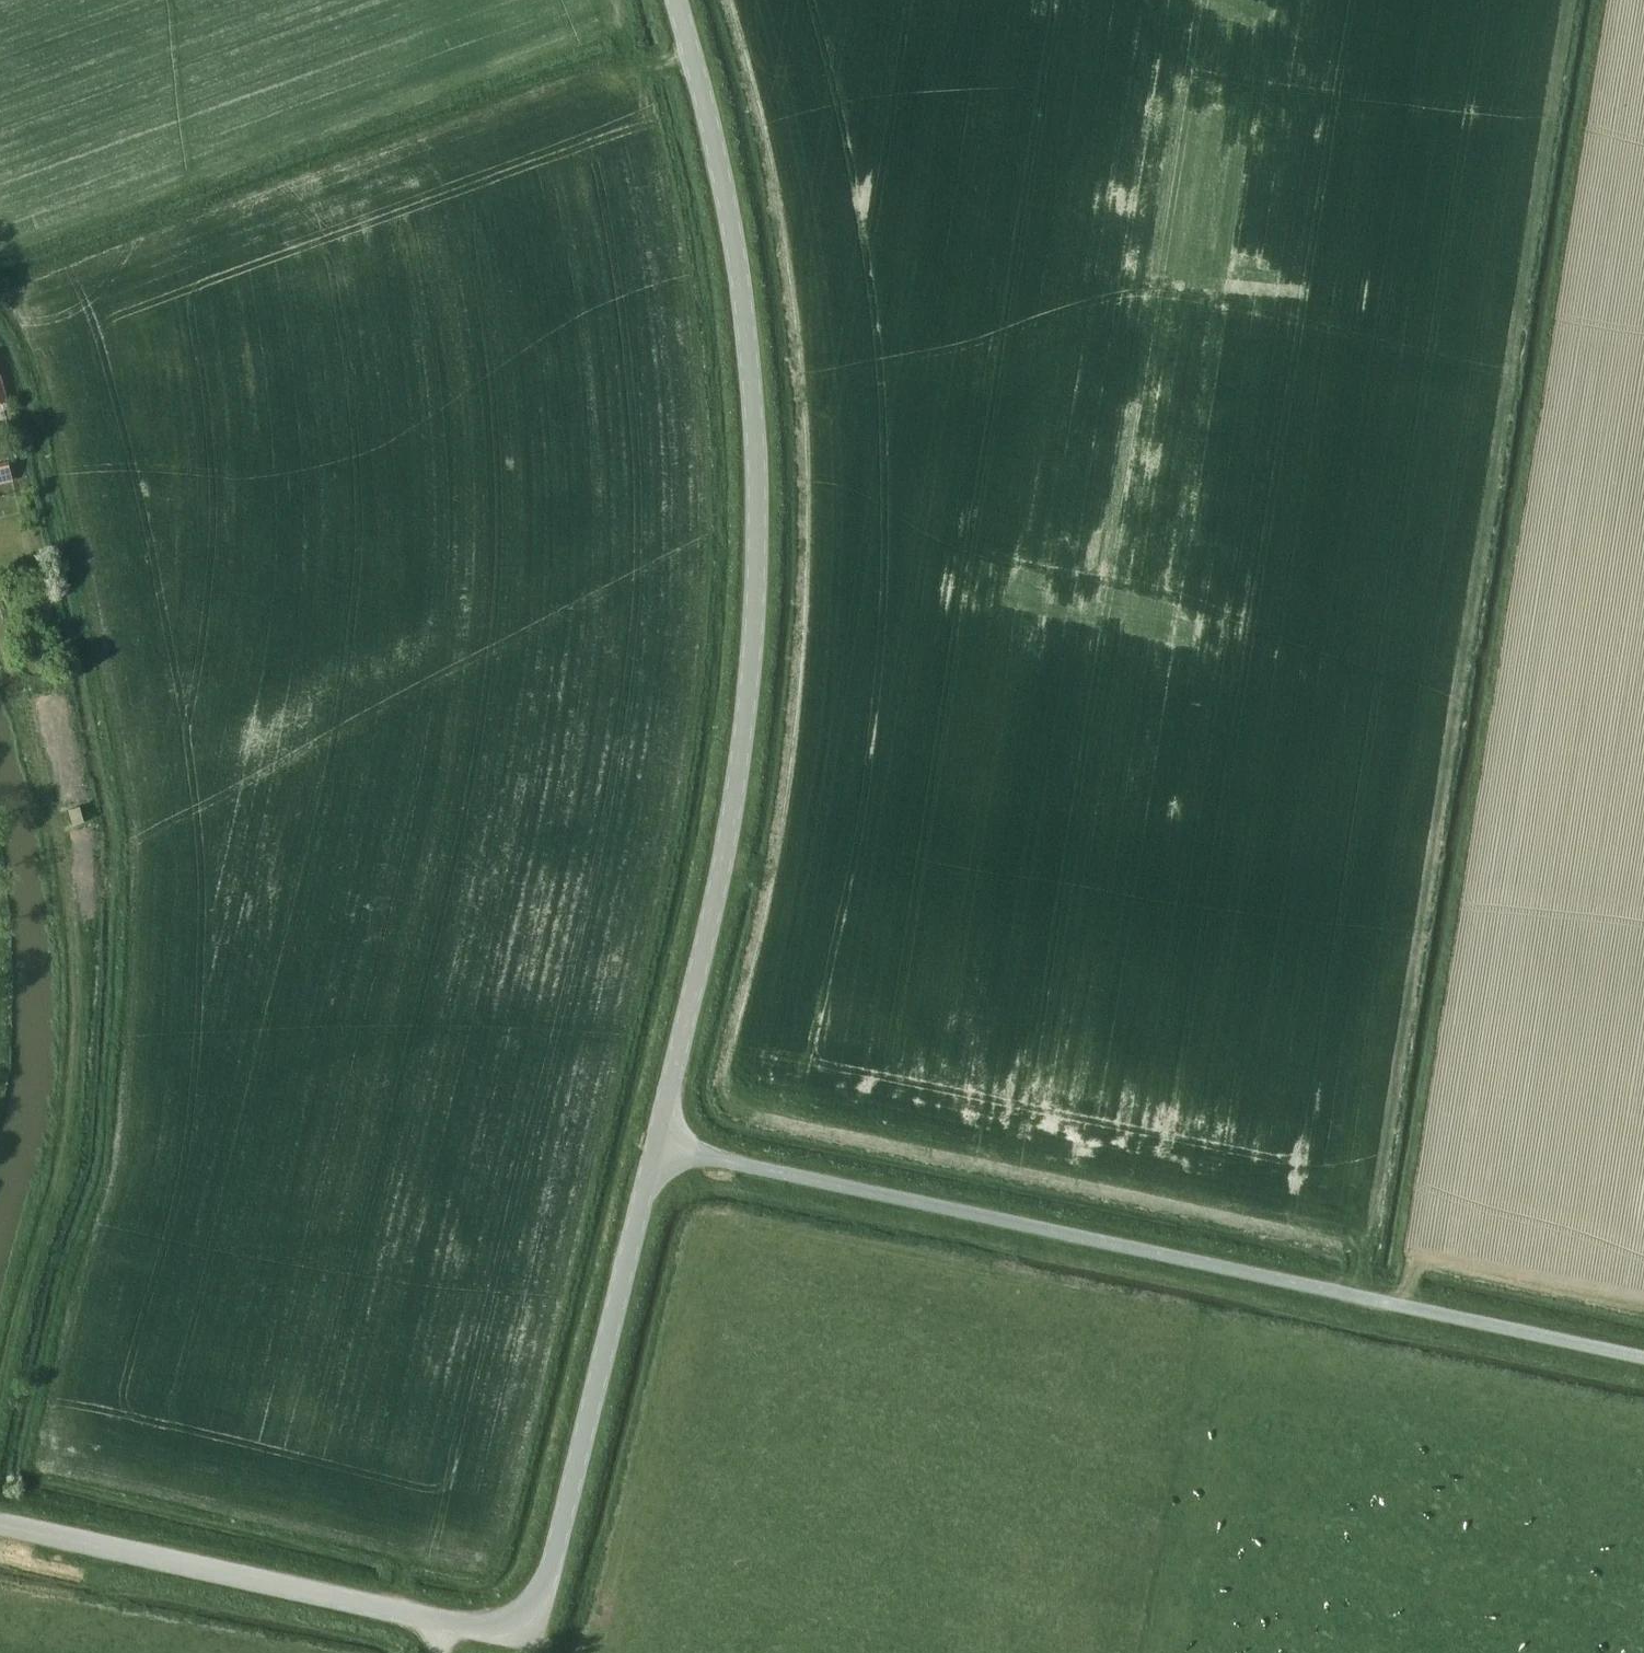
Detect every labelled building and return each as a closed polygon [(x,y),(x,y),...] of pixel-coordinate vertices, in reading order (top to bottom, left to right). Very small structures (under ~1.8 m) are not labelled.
[(13,481),(9,464),(0,466),(0,484),(13,481)] [(84,821),(80,806),(69,809),(74,824),(84,821)]
